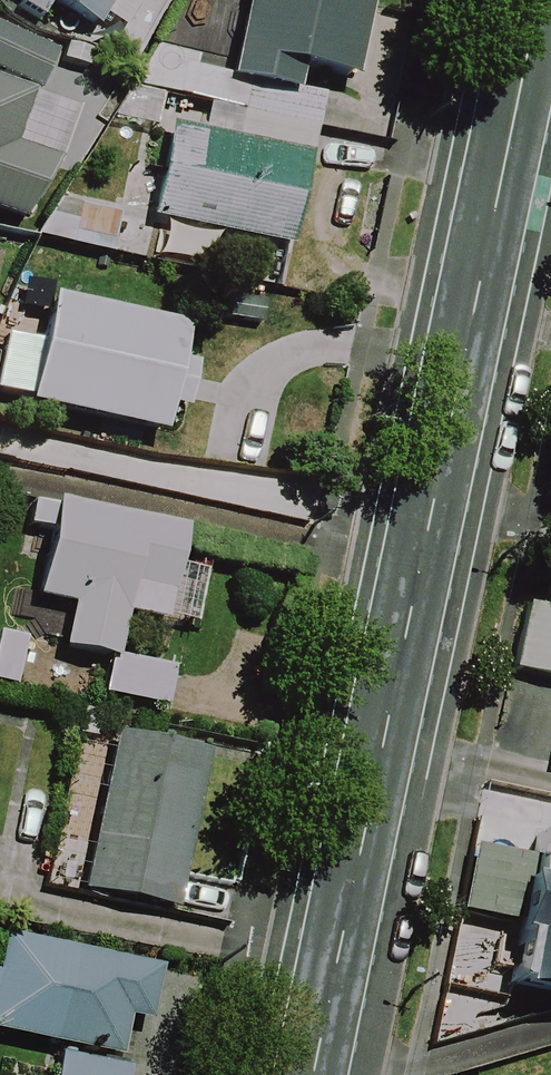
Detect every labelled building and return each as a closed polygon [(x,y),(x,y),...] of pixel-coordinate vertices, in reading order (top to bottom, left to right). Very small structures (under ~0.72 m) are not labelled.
[(121,43),(145,0),(43,0),(121,43)] [(196,70),(292,97),(300,68),(345,82),(369,0),(216,0),(196,70)] [(0,34),(0,217),(32,229),(56,166),(13,150),(50,53),(0,34)] [(224,125),(172,116),(153,228),(163,229),(158,260),(213,269),(219,235),(293,247),(309,154),(222,139),(224,125)] [(51,303),(40,349),(5,341),(0,363),(0,401),(161,438),(169,404),(187,408),(196,369),(187,367),(195,336),(51,303)] [(123,616),(195,632),(208,573),(178,566),(185,533),(32,500),(26,528),(51,534),(37,600),(72,608),(62,652),(111,662),(104,698),(166,711),(174,674),(113,661),(123,616)] [(524,607),(511,674),(550,681),(550,613),(524,607)] [(210,754),(120,736),(88,894),(178,912),(210,754)] [(540,891),(519,887),(524,852),(470,844),(459,917),(508,924),(498,993),(550,1001),(550,831),(549,831),(540,891)] [(52,1046),(46,1074),(114,1074),(120,1043),(125,1020),(147,1024),(158,971),(4,940),(0,959),(0,1036),(52,1046)]
